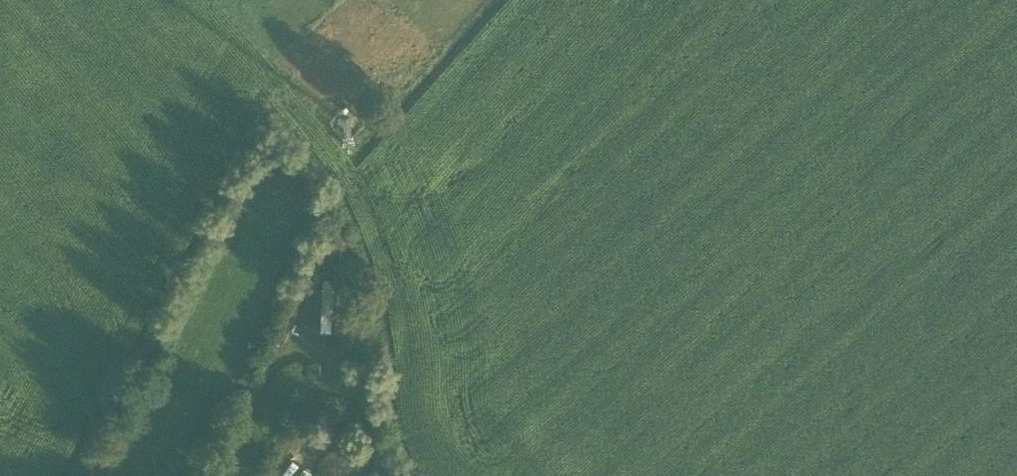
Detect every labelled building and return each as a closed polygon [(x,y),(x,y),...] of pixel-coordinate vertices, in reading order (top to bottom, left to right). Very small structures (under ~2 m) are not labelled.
[(304,330),(324,279),(313,275),(293,326),(304,330)]
